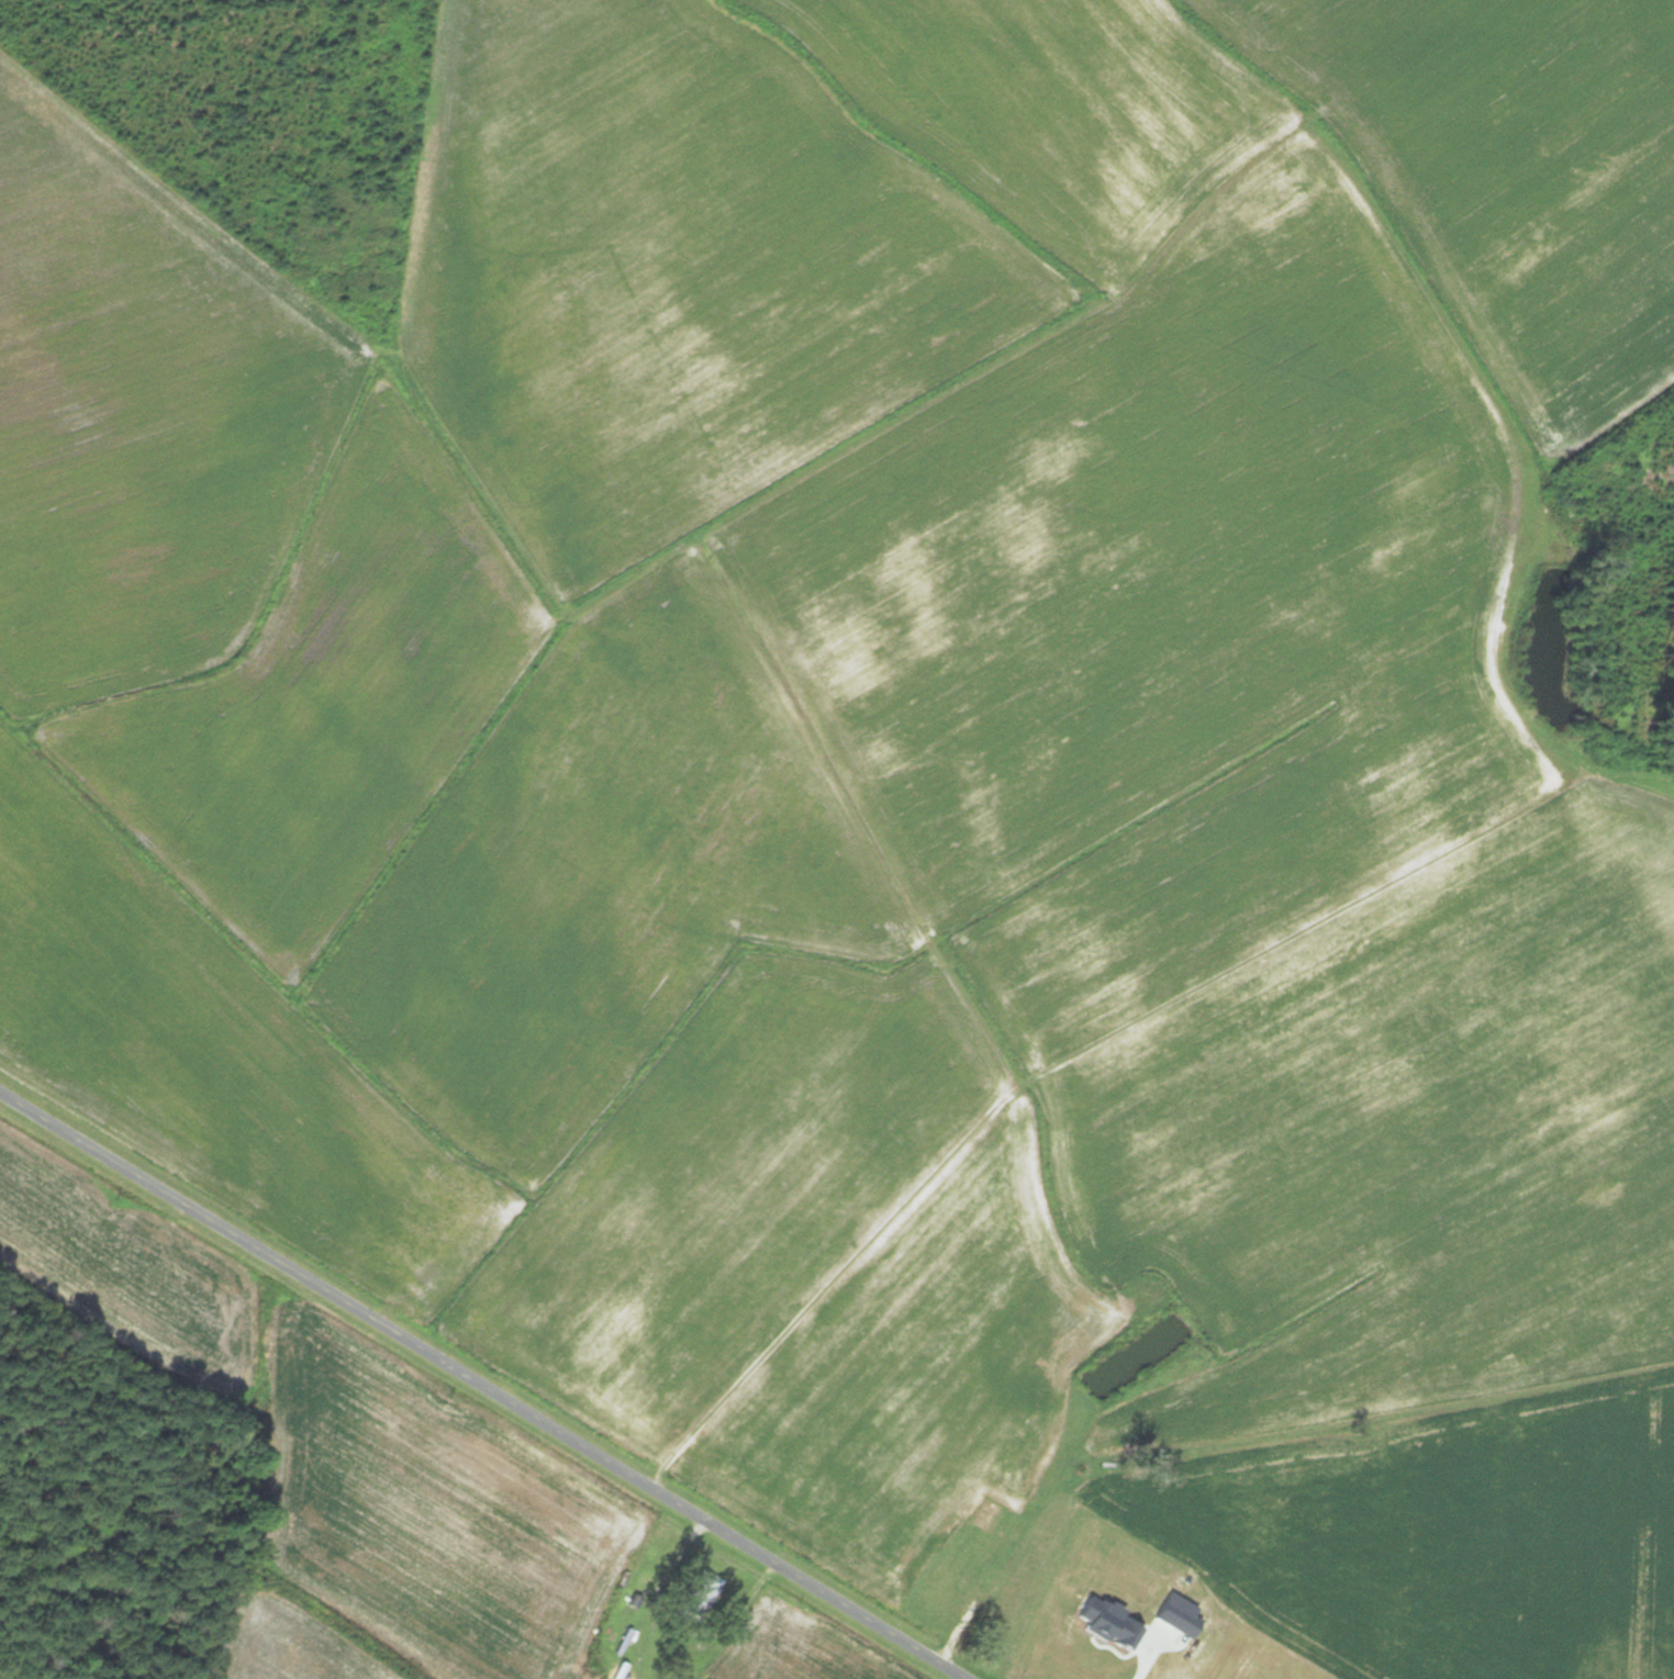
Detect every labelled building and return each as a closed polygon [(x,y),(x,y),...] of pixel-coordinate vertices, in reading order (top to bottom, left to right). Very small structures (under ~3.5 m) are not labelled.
[(723,1578),(700,1569),(683,1611),(706,1620),(723,1578)] [(617,1678),(629,1678),(627,1666),(611,1668),(612,1678),(617,1678)]
